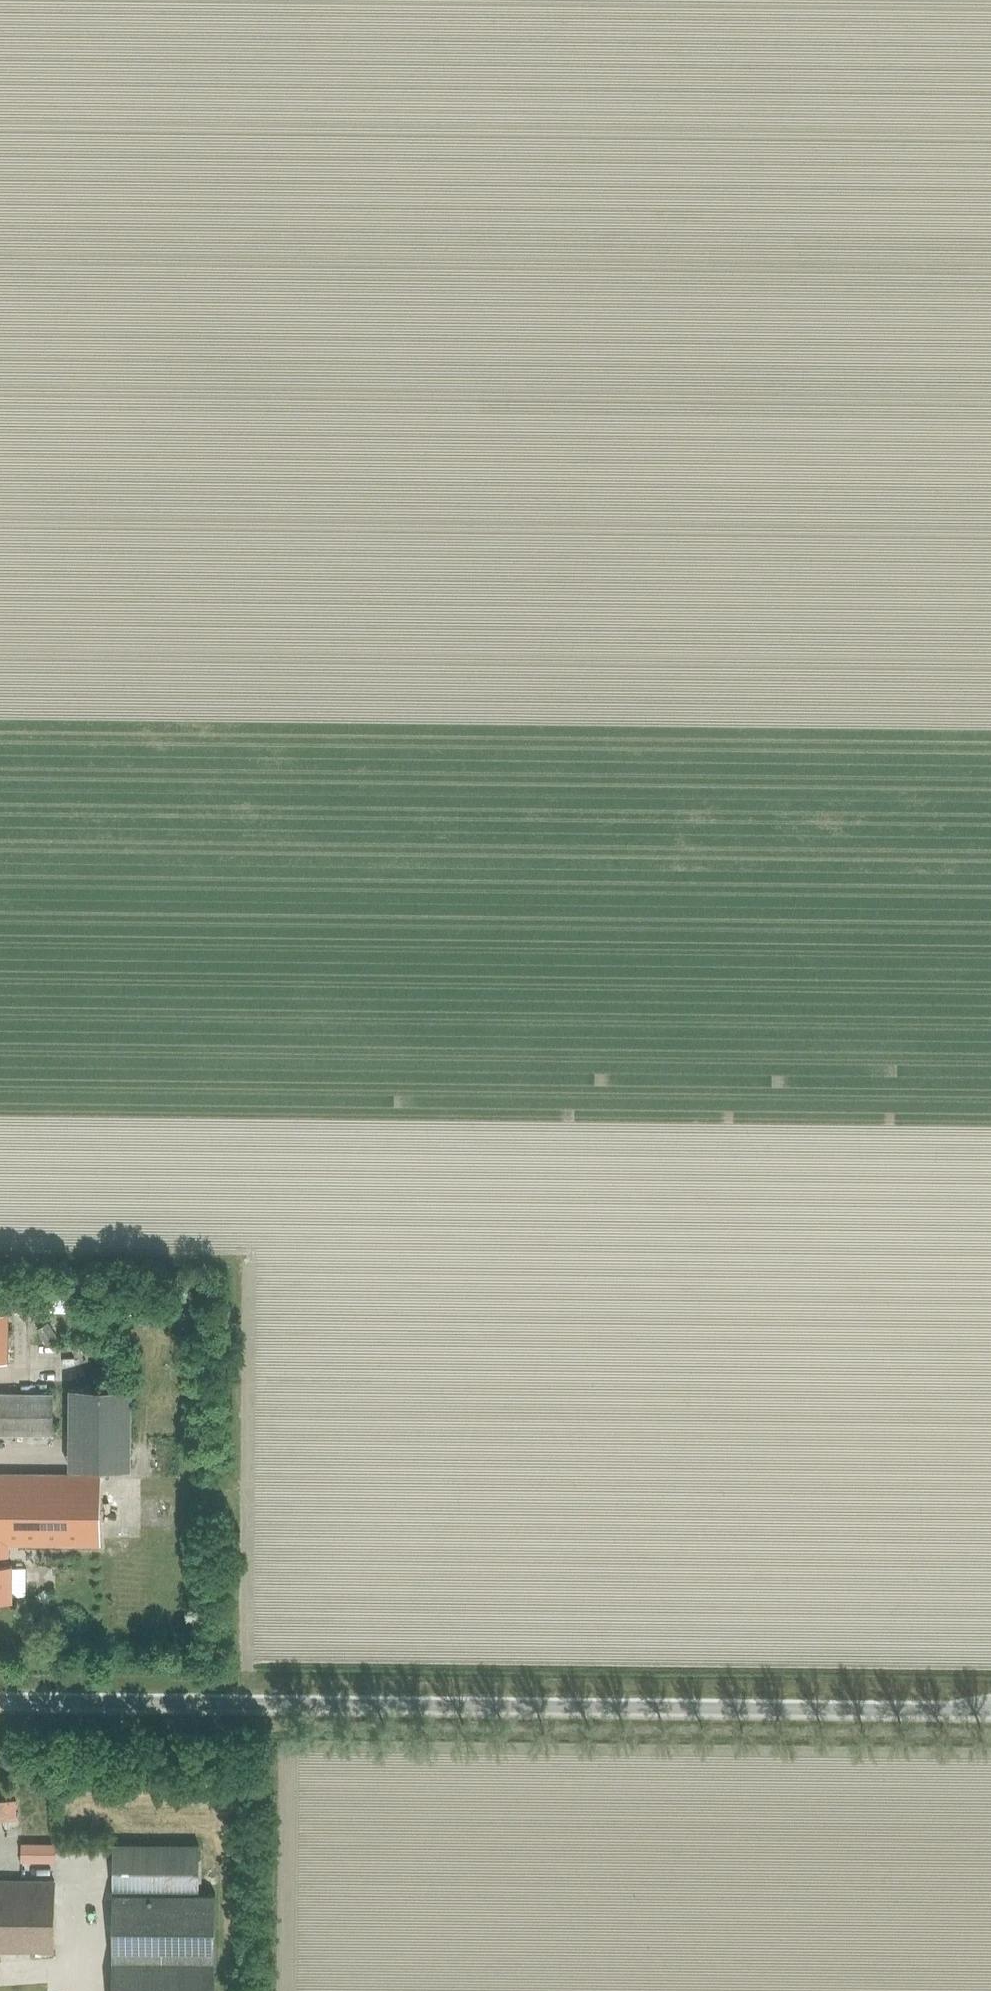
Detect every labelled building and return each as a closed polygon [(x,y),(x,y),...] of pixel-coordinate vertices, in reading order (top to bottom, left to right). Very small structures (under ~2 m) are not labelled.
[(0,1314),(0,1364),(9,1364),(9,1314),(0,1314)] [(132,1388),(71,1387),(69,1468),(130,1469),(132,1388)] [(54,1393),(0,1393),(0,1435),(53,1436),(54,1393)] [(100,1475),(0,1474),(0,1600),(11,1600),(12,1564),(8,1564),(8,1544),(99,1545),(100,1475)] [(0,1799),(0,1819),(7,1819),(16,1819),(16,1799),(0,1799)] [(56,1861),(56,1844),(21,1843),(21,1861),(56,1861)] [(112,1981),(215,1982),(216,1894),(199,1893),(200,1845),(114,1844),(112,1981)] [(54,1880),(0,1879),(0,1950),(53,1951),(54,1880)] [(215,1982),(112,1981),(112,1990),(215,1990),(215,1982)]
